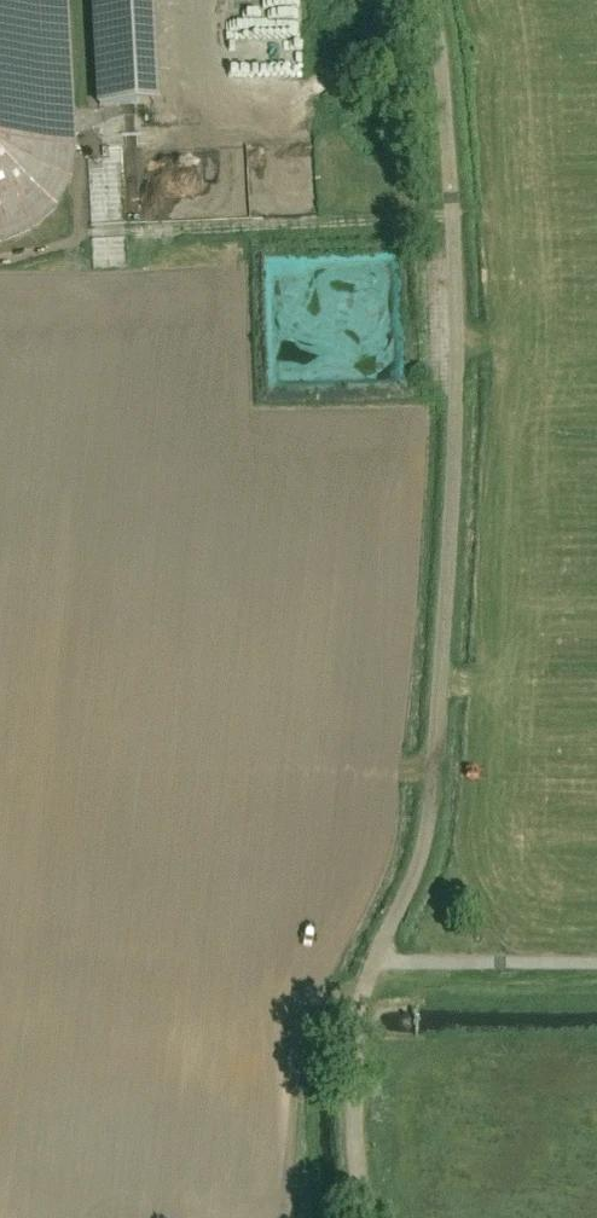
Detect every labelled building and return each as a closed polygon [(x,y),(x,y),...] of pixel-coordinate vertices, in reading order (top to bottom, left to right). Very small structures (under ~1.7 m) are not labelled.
[(6,247),(33,230),(56,207),(69,180),(74,150),(65,0),(0,0),(0,247),(6,247)] [(98,106),(153,103),(147,0),(92,0),(98,106)] [(257,11),(240,12),(241,30),(258,29),(257,11)] [(246,207),(273,206),(272,182),(245,183),(246,207)] [(392,249),(254,257),(261,377),(281,376),(275,269),(393,262),(392,249)] [(378,288),(356,295),(361,309),(383,302),(378,288)]
